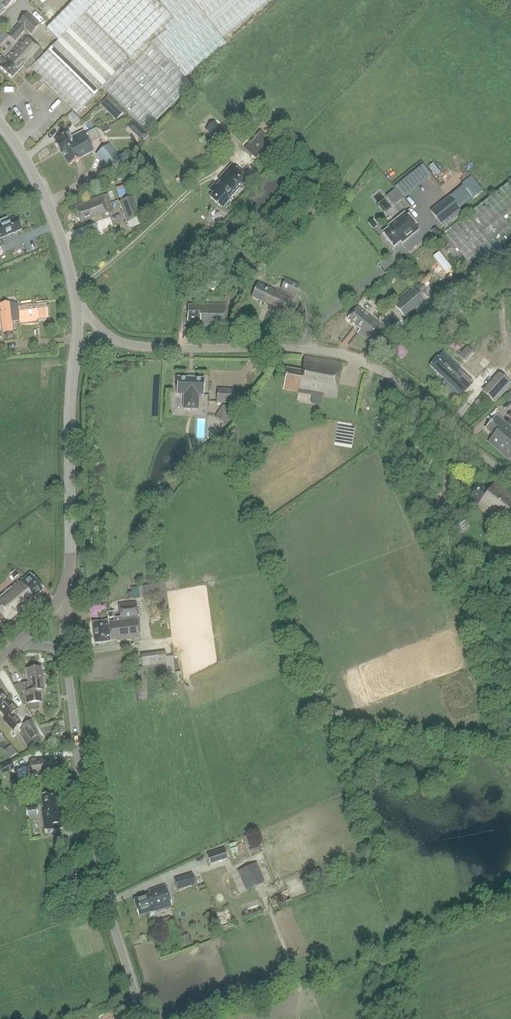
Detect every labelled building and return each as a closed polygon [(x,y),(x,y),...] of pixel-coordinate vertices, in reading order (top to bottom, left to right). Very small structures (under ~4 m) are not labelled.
[(5,11),(16,2),(15,1),(16,0),(0,0),(0,15),(5,11)] [(37,60),(38,61),(32,67),(30,69),(32,71),(34,73),(76,114),(103,87),(147,131),(192,85),(185,78),(227,45),(223,39),(272,0),(78,0),(49,31),(61,42),(45,55),(42,52),(36,59),(37,60)] [(19,24),(8,36),(14,42),(25,30),(30,35),(40,25),(27,13),(18,23),(19,24)] [(42,52),(43,51),(35,45),(32,42),(26,37),(6,60),(2,56),(0,58),(0,62),(2,63),(0,66),(0,68),(12,78),(22,66),(28,71),(32,66),(37,60),(36,59),(42,52)] [(107,98),(102,103),(106,106),(111,102),(107,98)] [(221,146),(230,137),(214,121),(205,130),(221,146)] [(69,134),(68,134),(66,133),(64,135),(64,136),(56,141),(57,143),(56,143),(61,153),(87,139),(90,144),(101,138),(96,129),(85,135),(83,131),(71,137),(69,134)] [(145,131),(139,136),(144,141),(149,135),(145,131)] [(257,159),(268,146),(272,142),(260,131),(253,140),(245,149),(257,159)] [(87,139),(61,153),(62,153),(69,165),(82,158),(92,152),(88,145),(90,144),(87,139)] [(96,155),(106,168),(111,164),(115,170),(128,160),(124,154),(120,157),(110,144),(96,155)] [(424,164),(378,198),(386,209),(432,175),(424,164)] [(223,209),(248,180),(231,165),(219,179),(221,181),(216,186),(214,184),(209,190),(213,194),(210,197),(223,209)] [(471,176),(462,183),(473,195),(481,188),(471,176)] [(510,241),(510,185),(507,181),(437,238),(469,276),(510,241)] [(127,184),(116,189),(121,202),(119,203),(127,224),(141,218),(133,197),(132,197),(127,184)] [(81,224),(109,213),(102,195),(75,206),(81,224)] [(449,196),(430,210),(441,223),(445,229),(463,214),(459,209),(449,196)] [(418,230),(404,213),(388,226),(389,228),(382,233),(394,247),(404,239),(405,241),(418,230)] [(9,221),(7,218),(0,221),(0,223),(1,224),(0,225),(0,239),(2,239),(22,230),(18,219),(10,222),(9,221)] [(373,219),(368,223),(373,229),(378,225),(373,219)] [(224,229),(212,243),(220,249),(231,235),(224,229)] [(230,239),(221,249),(226,253),(234,243),(230,239)] [(286,280),(281,291),(295,297),(300,286),(286,280)] [(286,318),(295,298),(277,290),(276,291),(258,283),(251,298),(270,306),(268,311),(286,318)] [(427,289),(422,283),(394,306),(405,319),(425,302),(420,296),(427,289)] [(217,292),(217,290),(211,290),(211,302),(225,303),(226,292),(217,292)] [(9,304),(9,303),(0,304),(0,306),(3,333),(13,332),(12,321),(20,320),(20,324),(37,322),(37,320),(48,319),(47,306),(35,307),(35,305),(18,307),(16,306),(15,305),(11,304),(9,304)] [(226,331),(227,304),(193,303),(193,305),(188,305),(187,321),(200,321),(200,330),(226,331)] [(371,344),(384,327),(358,306),(348,319),(360,329),(357,333),(371,344)] [(459,353),(464,359),(474,352),(469,346),(459,353)] [(458,399),(473,383),(457,368),(458,367),(443,352),(430,366),(445,380),(441,384),(458,399)] [(336,398),(342,364),(305,358),(303,372),(287,369),(283,389),(336,398)] [(177,377),(176,395),(177,395),(184,395),(184,409),(198,410),(199,396),(203,396),(204,396),(204,378),(204,379),(178,378),(178,377),(177,377)] [(499,378),(488,390),(498,399),(508,387),(499,378)] [(237,390),(217,389),(217,403),(237,404),(237,390)] [(225,423),(234,411),(224,405),(216,417),(225,423)] [(510,458),(510,428),(496,416),(485,429),(494,437),(489,443),(509,460),(510,458)] [(153,498),(167,494),(164,483),(150,487),(153,498)] [(510,517),(510,497),(494,484),(489,491),(479,484),(468,499),(504,526),(510,517)] [(450,527),(456,537),(471,528),(464,518),(450,527)] [(0,596),(0,613),(9,624),(37,601),(34,598),(44,590),(30,574),(23,580),(22,579),(18,582),(0,596)] [(138,587),(132,588),(133,598),(158,595),(158,598),(159,607),(160,612),(169,611),(167,597),(165,583),(147,586),(143,587),(143,588),(138,588),(138,587)] [(116,641),(141,638),(137,602),(119,604),(120,617),(115,618),(115,612),(109,612),(110,619),(114,618),(114,622),(108,622),(93,623),(95,644),(112,642),(111,639),(116,639),(116,641)] [(166,651),(141,654),(142,667),(167,664),(166,651)] [(27,704),(30,703),(31,711),(39,710),(38,702),(39,702),(38,691),(44,690),(41,668),(27,670),(30,692),(26,692),(27,704)] [(0,710),(0,711),(7,719),(4,721),(13,730),(21,723),(12,714),(18,709),(9,701),(9,702),(1,694),(0,695),(0,709),(1,710),(0,710)] [(31,721),(23,726),(23,727),(30,739),(39,734),(31,721)] [(60,733),(53,735),(53,738),(62,736),(62,734),(65,733),(64,727),(59,728),(60,733)] [(13,748),(6,753),(10,758),(17,753),(13,748)] [(42,760),(32,761),(29,762),(30,768),(23,769),(24,781),(33,779),(32,776),(43,775),(43,773),(54,771),(53,760),(42,761),(42,760)] [(0,767),(0,772),(1,775),(15,768),(12,762),(0,767)] [(45,830),(67,827),(64,808),(60,809),(58,793),(42,795),(43,807),(42,807),(45,830)] [(26,808),(27,816),(38,814),(37,807),(26,808)] [(389,854),(387,847),(380,850),(383,856),(389,854)] [(224,858),(208,863),(210,870),(226,865),(224,858)] [(265,882),(256,863),(238,871),(246,890),(265,882)] [(191,874),(174,879),(178,889),(195,884),(191,874)] [(139,916),(149,912),(151,917),(156,915),(155,912),(172,906),(165,886),(149,892),(150,895),(134,901),(139,916)] [(169,917),(158,921),(162,934),(174,930),(173,926),(177,925),(174,917),(170,919),(169,917)]
